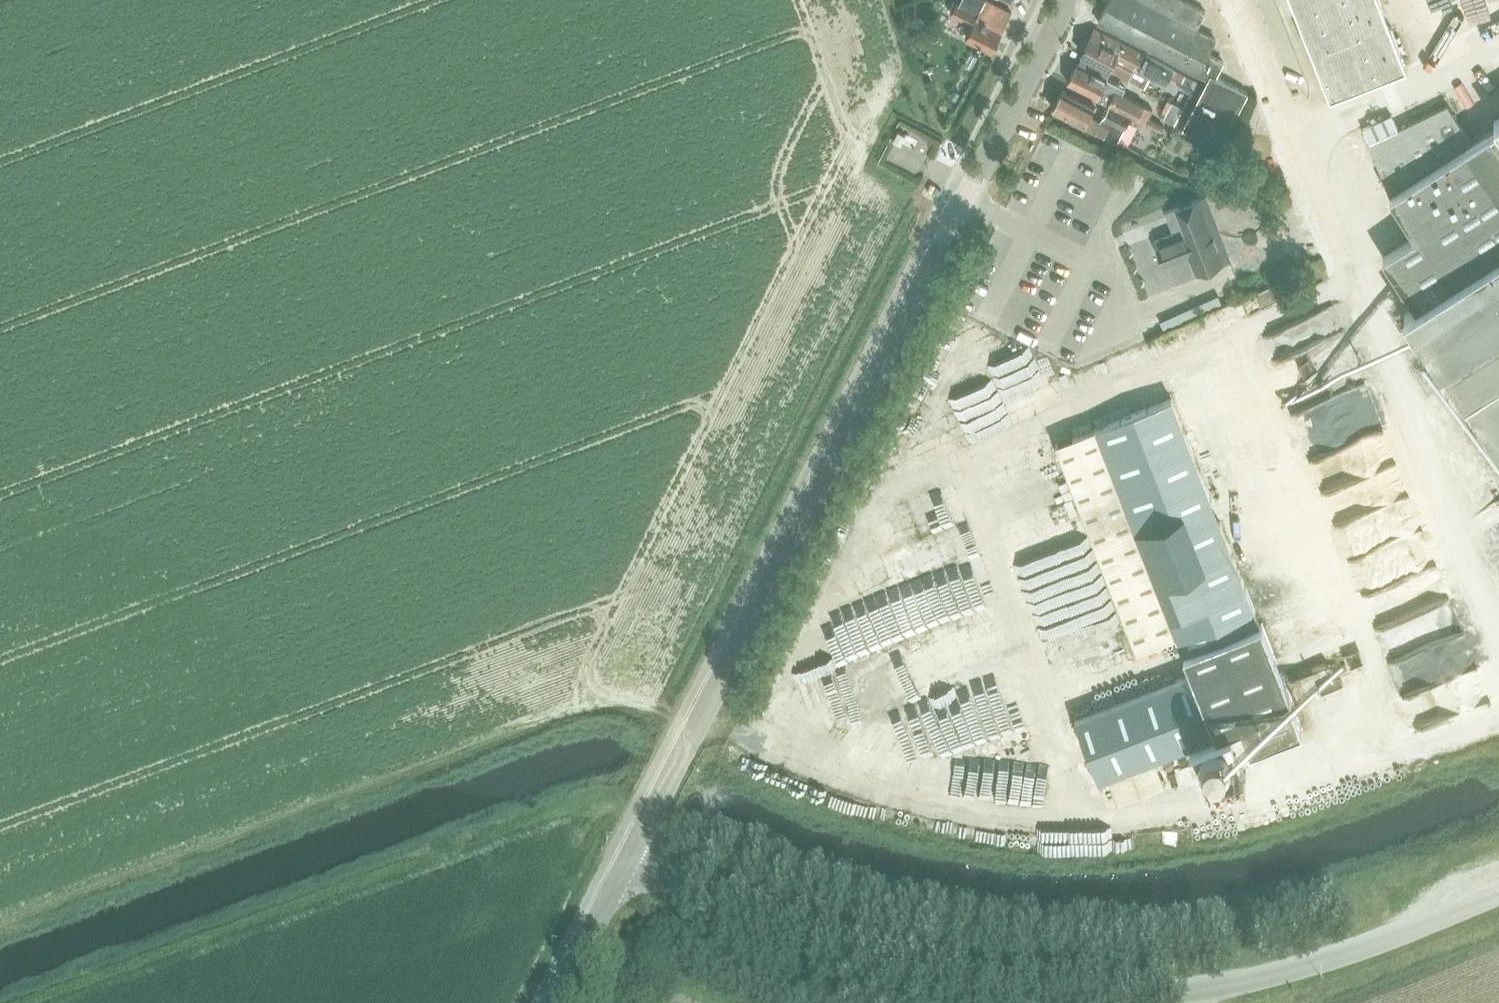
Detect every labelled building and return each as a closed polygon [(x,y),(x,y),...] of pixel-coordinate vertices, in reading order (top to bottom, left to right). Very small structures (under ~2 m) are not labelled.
[(951,12),(972,23),(966,36),(993,49),(1012,12),(989,0),(959,0),(958,3),(956,2),(951,12)] [(1184,0),(1109,0),(1098,21),(1209,78),(1184,127),(1220,145),(1247,92),(1216,76),(1224,61),(1208,53),(1215,39),(1196,29),(1205,11),(1184,0)] [(1330,96),(1407,65),(1381,0),(1292,0),(1330,96)] [(1438,0),(1414,0),(1410,2),(1419,25),(1431,20),(1435,32),(1445,28),(1434,1),(1438,0)] [(1174,70),(1094,28),(1081,54),(1110,69),(1145,87),(1150,75),(1167,83),(1174,70)] [(972,61),(986,66),(991,52),(977,47),(972,61)] [(1076,63),(1067,80),(1097,95),(1096,98),(1109,104),(1130,116),(1137,119),(1161,130),(1164,124),(1149,117),(1152,110),(1144,106),(1115,90),(1118,84),(1106,78),(1110,69),(1081,54),(1076,63)] [(1063,90),(1053,109),(1104,135),(1117,142),(1124,128),(1102,116),(1100,122),(1089,116),(1094,106),(1063,90)] [(1453,90),(1444,96),(1457,116),(1466,110),(1453,90)] [(1494,120),(1497,126),(1472,141),(1448,103),(1398,127),(1391,114),(1362,127),(1390,194),(1416,235),(1383,256),(1415,306),(1404,313),(1498,460),(1498,117),(1494,120)] [(1124,128),(1130,116),(1109,104),(1102,116),(1124,128)] [(907,135),(901,132),(899,135),(898,137),(895,141),(902,144),(903,144),(907,135)] [(1174,233),(1156,240),(1166,265),(1190,255),(1196,271),(1224,260),(1210,224),(1217,221),(1207,195),(1177,207),(1165,211),(1174,233)] [(1286,292),(1281,282),(1255,293),(1260,304),(1286,292)] [(1240,301),(1228,307),(1232,316),(1244,311),(1240,301)] [(1325,306),(1245,338),(1251,355),(1332,323),(1325,306)] [(1156,324),(1173,322),(1171,312),(1155,315),(1156,324)] [(1295,704),(1262,621),(1260,622),(1172,397),(1056,443),(1137,650),(1177,634),(1193,673),(1075,718),(1101,784),(1119,777),(1117,772),(1190,744),(1199,767),(1249,748),(1250,749),(1303,729),(1293,705),(1295,704)] [(1010,565),(1029,638),(1108,617),(1099,583),(1075,589),(1077,595),(1055,601),(1052,588),(1047,589),(1045,579),(1025,584),(1020,563),(1010,565)] [(1390,691),(1483,655),(1472,625),(1379,661),(1390,691)] [(1164,758),(1163,760),(1164,762),(1165,763),(1167,765),(1168,765),(1170,765),(1172,764),(1173,763),(1174,761),(1174,759),(1174,757),(1172,756),(1171,755),(1169,754),(1167,755),(1165,756),(1164,758)]
